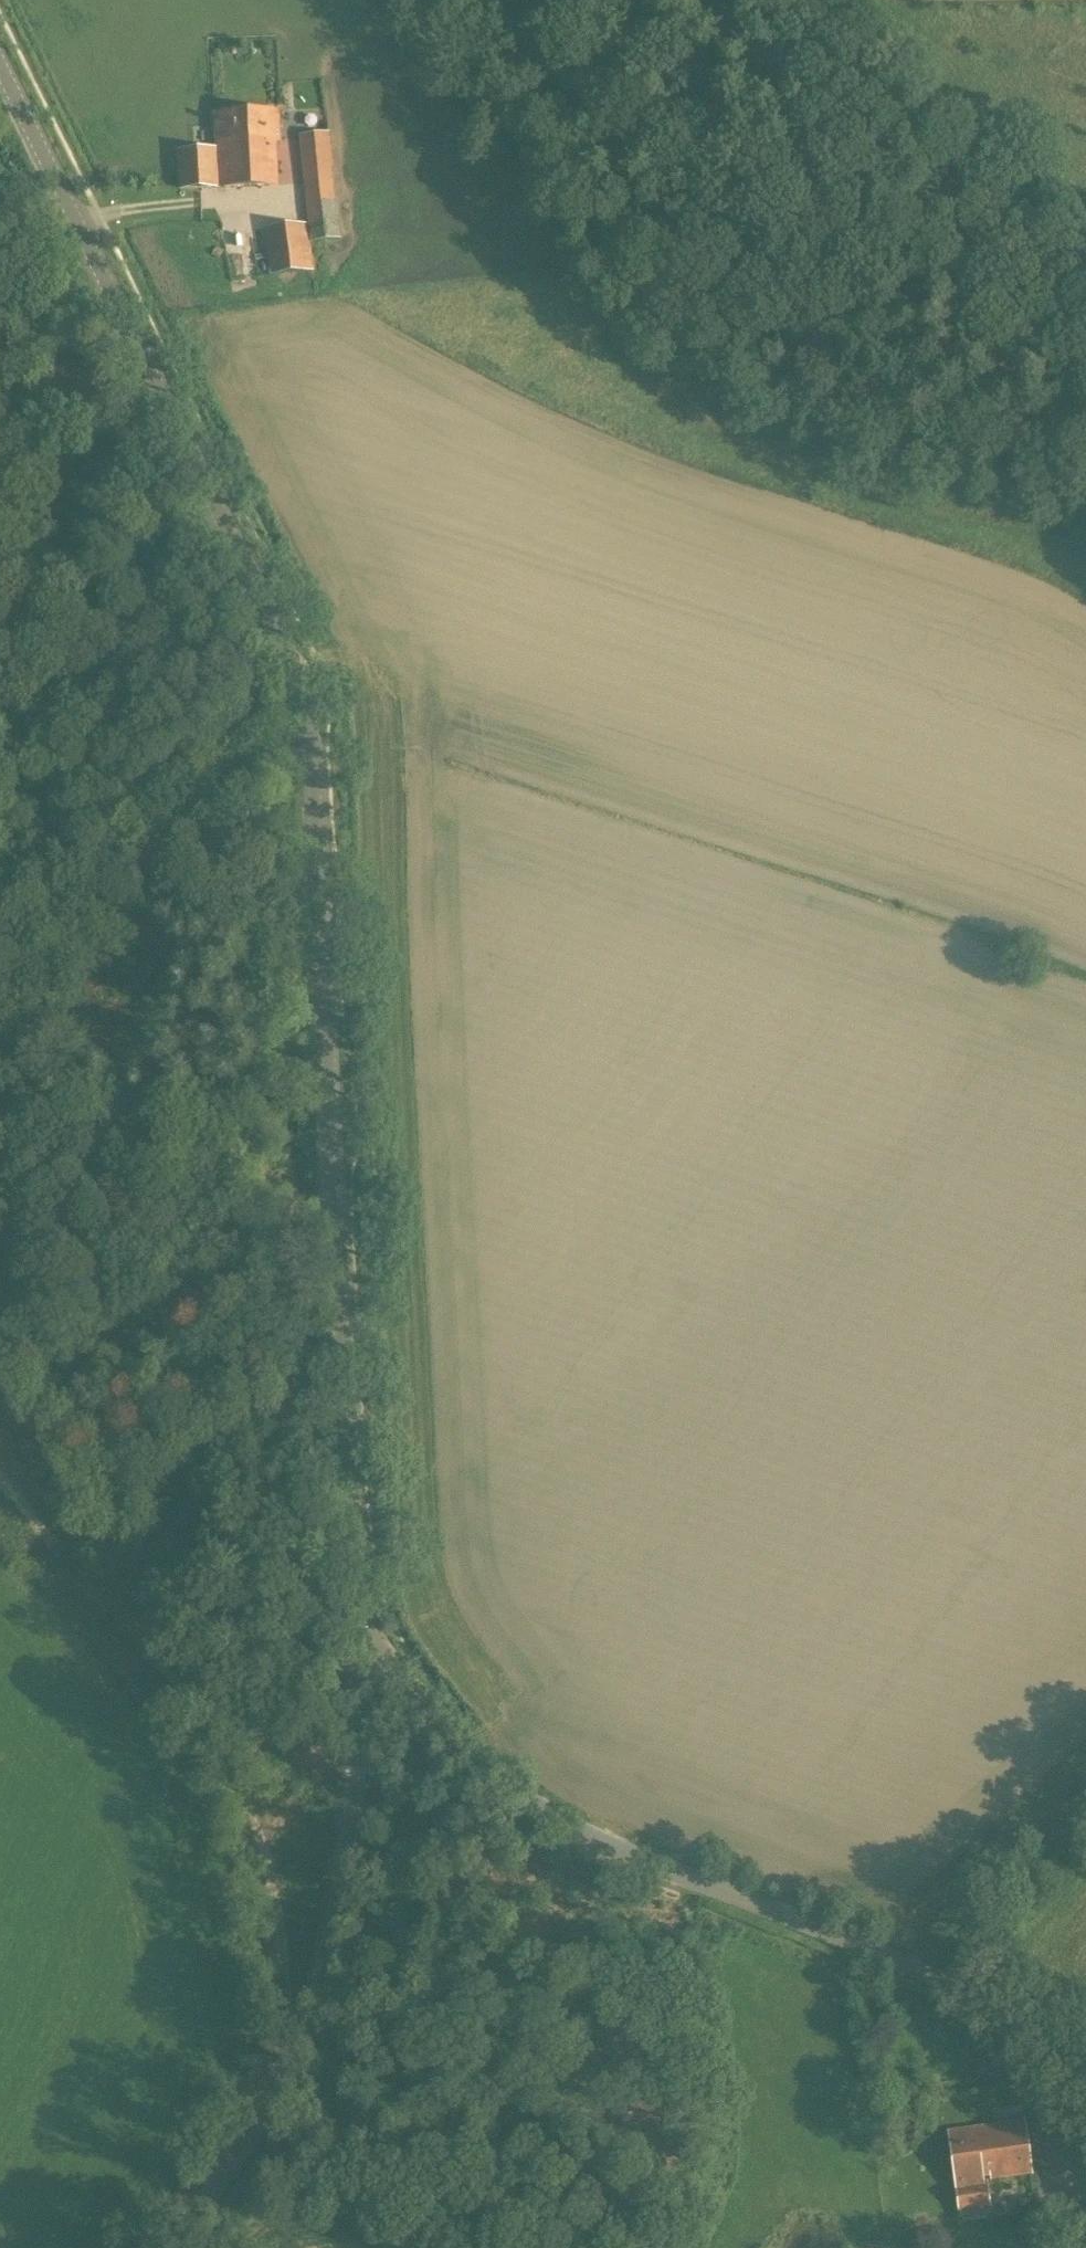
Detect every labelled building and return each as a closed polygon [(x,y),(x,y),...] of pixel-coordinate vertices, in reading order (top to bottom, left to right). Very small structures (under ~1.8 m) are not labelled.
[(215,113),(216,148),(178,150),(180,188),(218,186),(218,187),(278,184),(276,142),(281,141),(279,110),(215,113)] [(299,136),(311,241),(342,238),(331,132),(299,136)] [(263,228),(268,276),(313,270),(308,223),(263,228)] [(988,2174),(989,2180),(1031,2174),(1024,2122),(947,2133),(958,2211),(990,2206),(987,2185),(984,2185),(983,2175),(988,2174)] [(1074,2234),(1082,2247),(1085,2247),(1085,2228),(1074,2234)]
